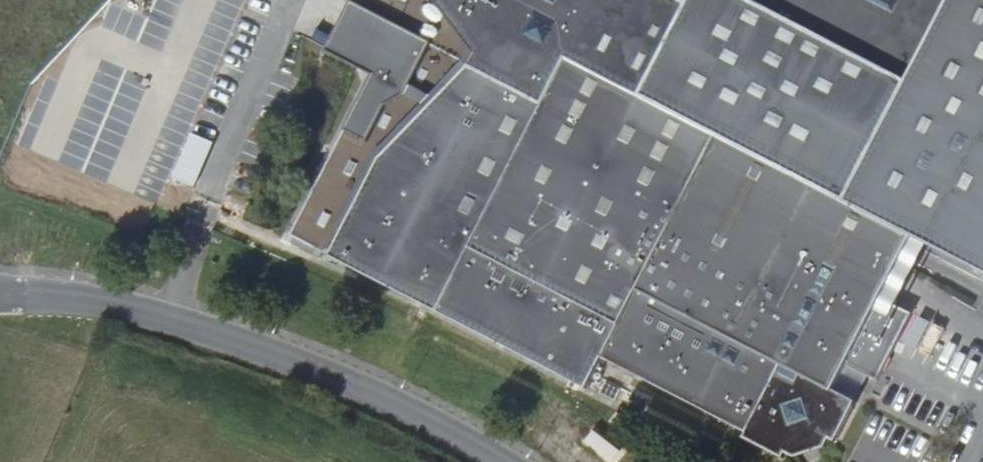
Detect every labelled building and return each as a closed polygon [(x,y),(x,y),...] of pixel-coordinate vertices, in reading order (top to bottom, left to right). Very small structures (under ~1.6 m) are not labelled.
[(412,2),(407,0),(357,0),(333,47),(377,69),(399,28),(412,2)] [(957,0),(407,0),(412,2),(399,28),(547,103),(570,57),(850,204),(957,0)] [(850,204),(914,236),(928,244),(982,273),(982,0),(957,0),(850,204)] [(439,310),(547,103),(399,28),(377,69),(375,75),(293,234),(439,310)] [(375,75),(377,69),(333,47),(330,52),(375,75)] [(856,400),(835,390),(848,364),(869,376),(878,380),(913,313),(897,304),(883,297),(914,236),(850,204),(570,57),(547,103),(439,310),(589,387),(605,356),(748,431),(745,437),(785,458),(788,453),(790,448),(827,436),(832,439),(837,441),(858,402),(856,400)] [(883,297),(897,304),(928,244),(914,236),(883,297)] [(869,376),(848,364),(835,390),(856,400),(869,376)] [(827,446),(832,439),(827,436),(790,448),(788,453),(796,457),(827,446)]
